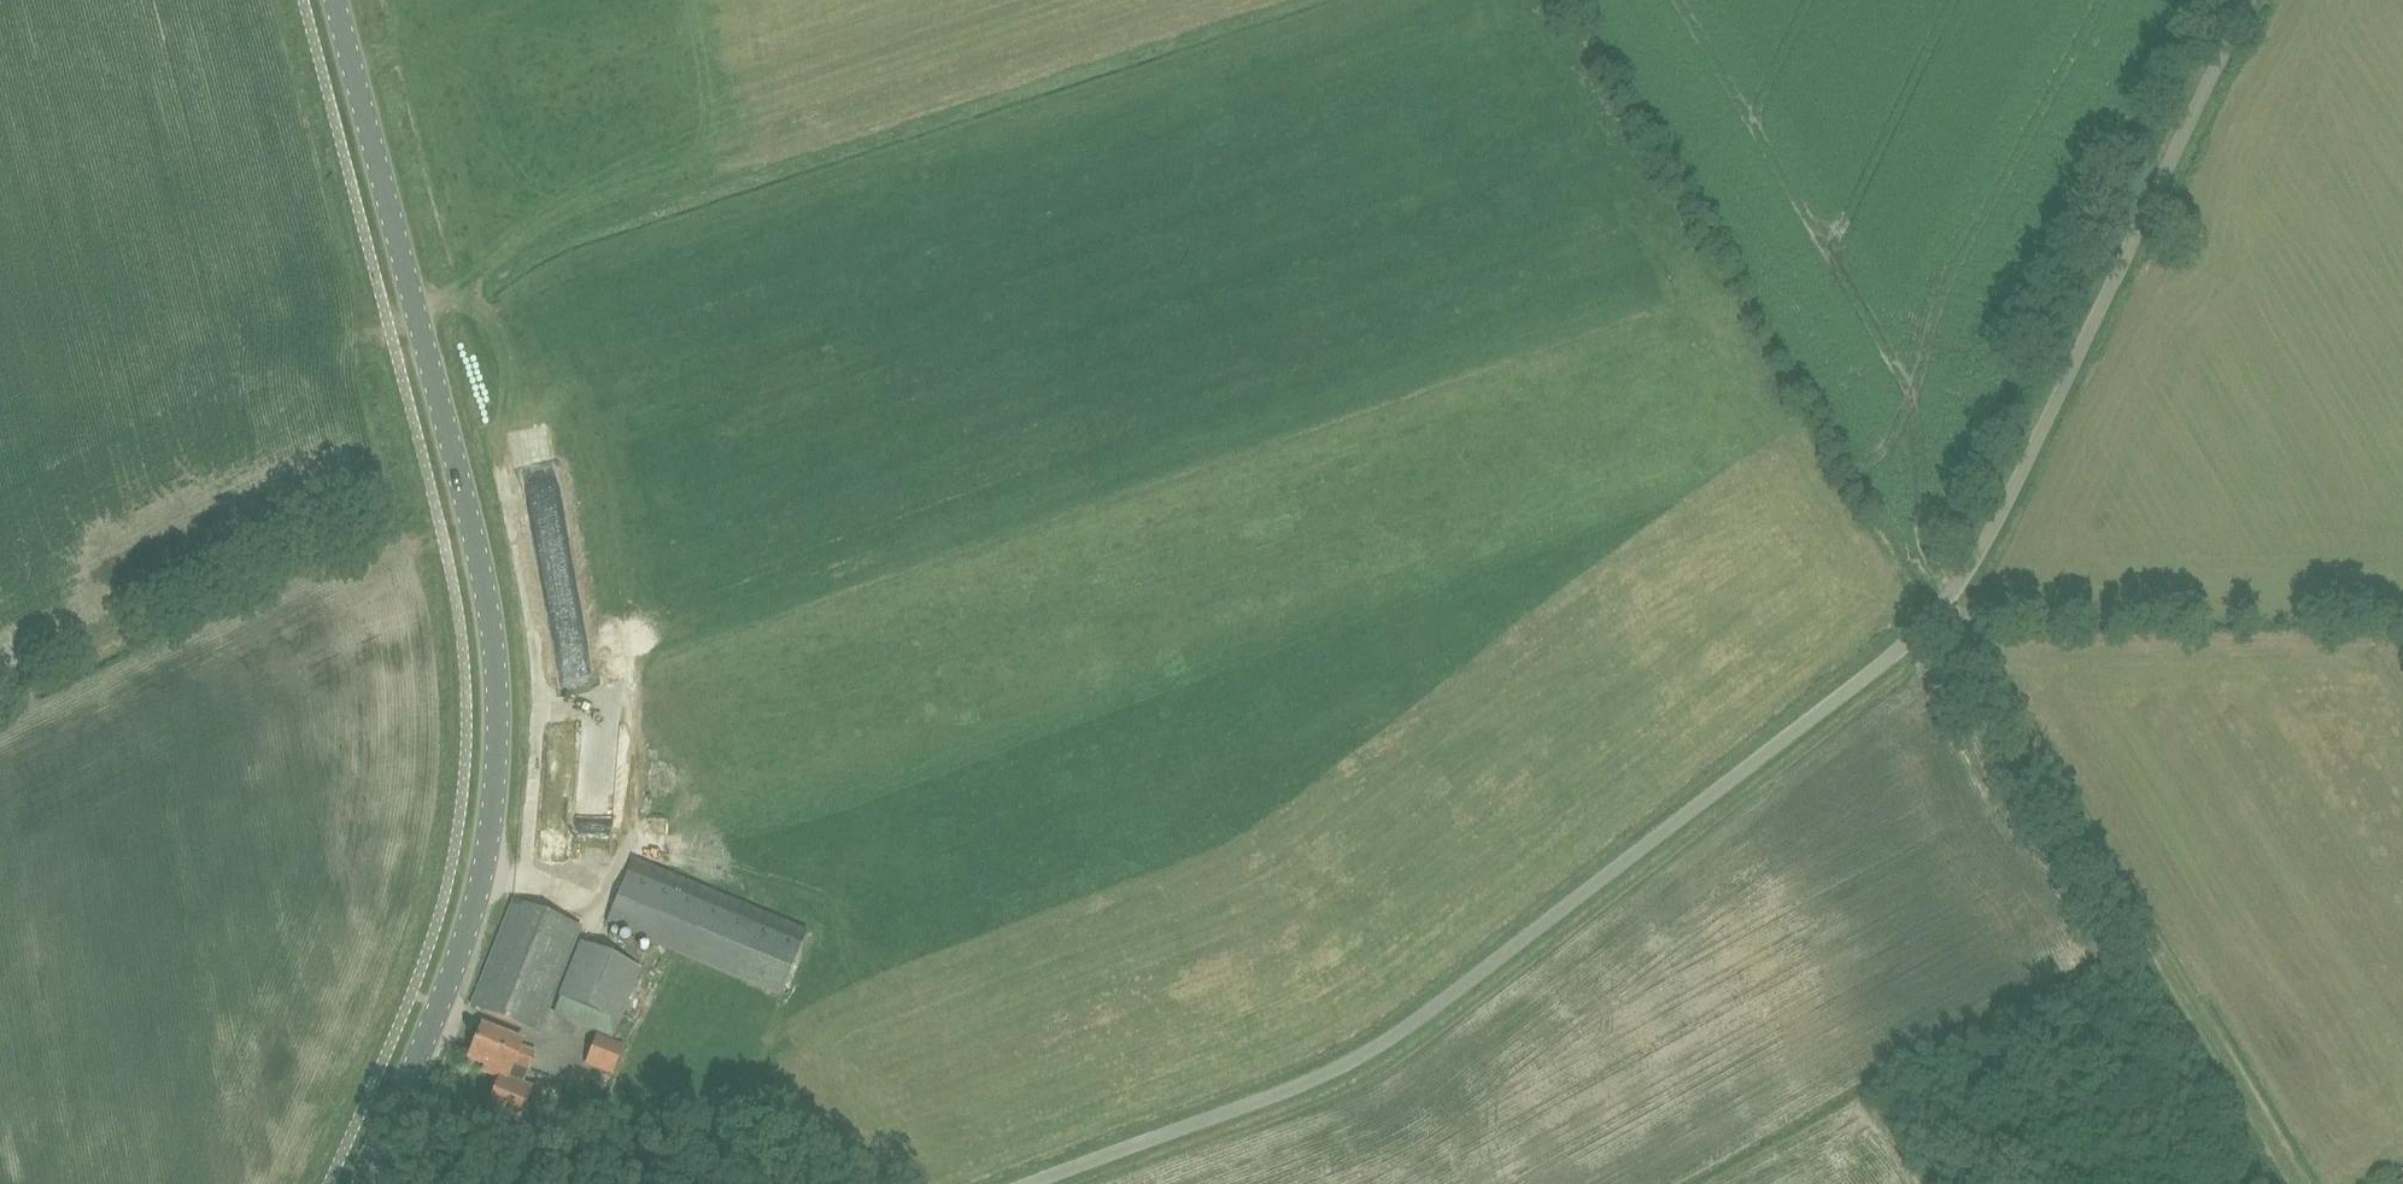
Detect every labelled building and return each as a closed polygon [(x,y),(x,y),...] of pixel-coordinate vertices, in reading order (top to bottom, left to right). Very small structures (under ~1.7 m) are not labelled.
[(593,687),(589,627),(562,628),(565,689),(593,687)] [(548,856),(577,857),(579,823),(602,824),(602,831),(613,832),(613,820),(584,819),(588,726),(553,725),(548,856)] [(635,858),(609,923),(779,991),(805,926),(635,858)] [(516,900),(472,1004),(540,1032),(583,928),(516,900)] [(568,1019),(594,1031),(601,1015),(619,1023),(642,969),(597,950),(568,1019)] [(507,1060),(528,1069),(535,1053),(521,1047),(523,1041),(482,1025),(469,1057),(485,1064),(483,1070),(500,1077),(507,1060)] [(613,1075),(624,1048),(597,1037),(586,1064),(613,1075)] [(522,1084),(528,1069),(507,1060),(500,1077),(488,1107),(519,1120),(532,1088),(522,1084)]
